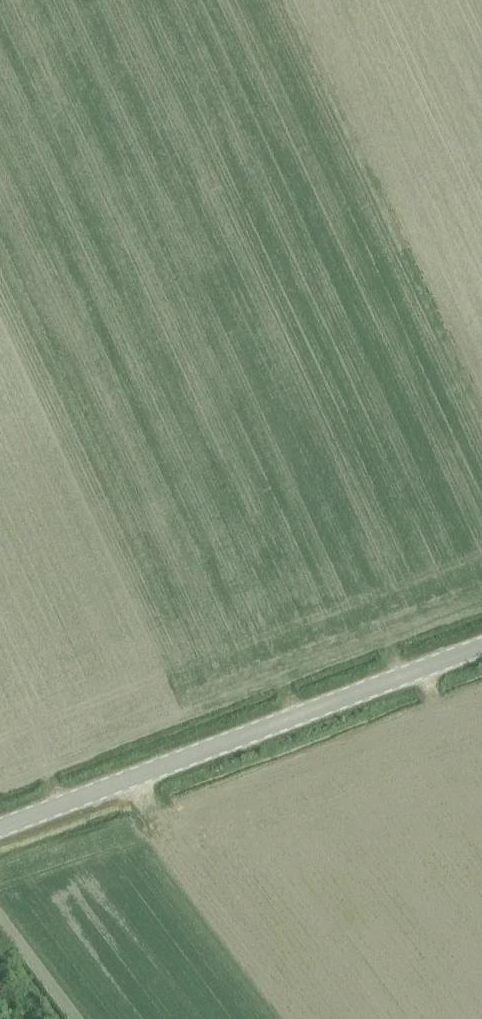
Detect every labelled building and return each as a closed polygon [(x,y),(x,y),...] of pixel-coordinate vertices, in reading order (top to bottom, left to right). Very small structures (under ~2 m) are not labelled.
[(15,976),(6,966),(0,971),(0,984),(2,986),(15,976)]
